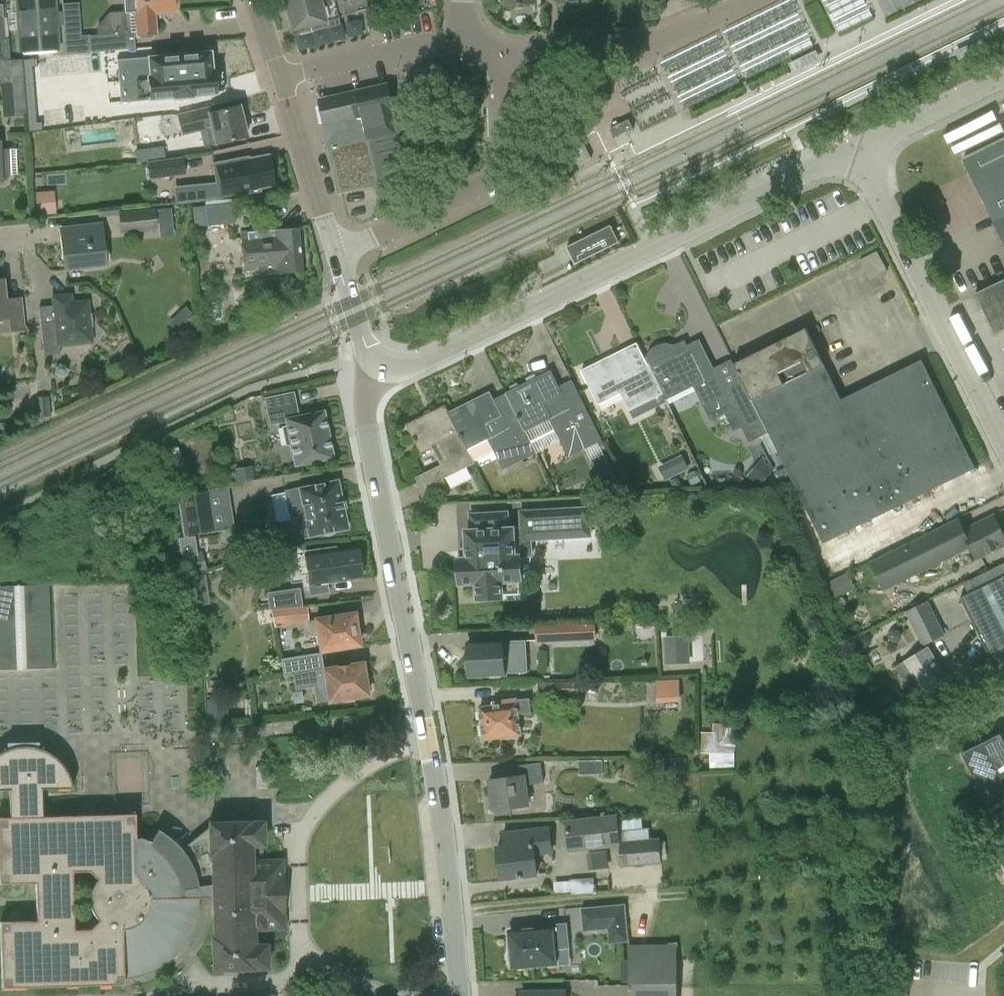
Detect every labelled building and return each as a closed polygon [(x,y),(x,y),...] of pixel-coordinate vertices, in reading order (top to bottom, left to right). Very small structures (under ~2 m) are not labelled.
[(19,52),(58,49),(55,0),(15,0),(19,52)] [(125,10),(125,12),(122,12),(124,30),(128,30),(128,36),(129,37),(133,36),(141,36),(142,38),(153,37),(152,35),(155,35),(154,17),(160,17),(160,12),(175,11),(174,0),(124,0),(125,10)] [(337,13),(346,11),(351,13),(372,8),(377,0),(284,0),(291,29),(296,28),(298,34),(340,24),(337,13)] [(89,53),(96,52),(126,49),(134,49),(133,36),(129,37),(128,36),(118,37),(118,34),(97,36),(87,37),(89,53)] [(210,52),(117,61),(121,102),(174,97),(174,98),(192,97),(192,95),(216,93),(214,71),(212,71),(210,52)] [(0,61),(0,79),(3,117),(26,115),(22,59),(0,61)] [(37,59),(23,60),(24,68),(33,68),(38,67),(37,59)] [(33,68),(24,68),(25,79),(34,78),(33,68)] [(34,78),(25,79),(26,91),(35,90),(34,78)] [(388,83),(319,99),(340,194),(409,178),(388,83)] [(35,90),(26,91),(27,102),(36,101),(35,90)] [(36,101),(27,102),(28,113),(37,112),(36,101)] [(210,144),(216,143),(247,136),(239,106),(209,113),(207,106),(177,114),(182,135),(206,129),(210,144)] [(37,112),(28,113),(30,124),(38,123),(37,112)] [(629,119),(610,129),(614,138),(634,129),(629,119)] [(38,123),(30,124),(30,132),(44,131),(43,122),(38,123)] [(107,139),(119,138),(118,125),(105,126),(107,139)] [(1003,241),(1003,138),(964,158),(1003,241)] [(162,145),(134,149),(136,162),(164,158),(162,145)] [(237,195),(241,194),(261,191),(260,187),(274,185),(269,156),(250,160),(250,158),(212,165),(216,182),(175,187),(174,187),(175,203),(188,202),(202,201),(220,199),(237,194),(237,195)] [(182,157),(147,162),(149,179),(185,174),(182,157)] [(56,212),(56,190),(37,190),(36,211),(56,212)] [(191,203),(194,227),(235,222),(234,203),(205,206),(205,201),(191,203)] [(121,233),(157,229),(155,209),(119,212),(121,233)] [(66,269),(107,264),(102,225),(61,229),(66,269)] [(611,226),(567,247),(575,264),(620,243),(611,226)] [(278,273),(303,271),(299,228),(241,233),(245,271),(258,270),(259,274),(278,273)] [(25,331),(22,297),(5,298),(3,279),(0,280),(0,333),(25,331)] [(977,293),(977,292),(975,293),(995,334),(997,334),(996,333),(1003,329),(1003,280),(977,293)] [(41,329),(44,355),(60,353),(59,345),(75,343),(74,338),(90,336),(87,302),(71,303),(70,295),(53,297),(55,318),(54,327),(41,329)] [(734,363),(743,381),(769,433),(824,543),(975,468),(921,360),(841,399),(806,328),(734,363)] [(701,339),(650,364),(667,399),(695,386),(712,420),(726,413),(735,431),(743,427),(750,442),(769,433),(743,381),(726,390),(701,339)] [(622,393),(630,410),(634,418),(668,401),(667,399),(650,364),(638,370),(627,348),(583,370),(600,404),(622,393)] [(572,380),(560,386),(552,370),(507,392),(512,401),(527,431),(550,419),(569,456),(598,442),(600,446),(604,444),(572,380)] [(299,416),(294,394),(295,394),(295,392),(293,392),(293,393),(268,398),(268,397),(266,398),(267,399),(272,422),(271,422),(272,424),(273,423),(288,420),(289,425),(284,426),(287,445),(292,444),(296,463),(296,465),(298,464),(333,457),(334,457),(334,455),(325,412),(325,411),(323,411),(299,416)] [(537,452),(526,431),(527,431),(512,401),(499,407),(491,392),(451,411),(475,461),(495,452),(504,468),(537,452)] [(476,463),(475,461),(451,411),(451,412),(447,405),(408,424),(422,454),(434,448),(435,448),(443,464),(417,477),(425,493),(447,482),(445,478),(476,463)] [(604,453),(591,460),(606,488),(618,482),(604,453)] [(656,468),(662,480),(690,467),(684,455),(656,468)] [(294,540),(295,540),(348,529),(348,530),(349,529),(349,528),(348,528),(345,511),(345,509),(342,510),(341,502),(343,501),(343,500),(339,481),(339,480),(338,480),(338,481),(302,488),(301,488),(292,490),(297,518),(289,520),(288,521),(286,524),(285,527),(285,530),(287,534),(288,537),(292,539),(294,540)] [(183,536),(215,531),(209,490),(177,495),(183,536)] [(462,559),(457,559),(458,584),(477,583),(478,598),(502,597),(502,595),(520,594),(519,580),(521,580),(519,556),(519,555),(515,555),(514,539),(523,539),(523,540),(531,540),(591,536),(589,507),(521,511),(522,527),(509,528),(508,512),(470,514),(472,530),(467,531),(468,547),(461,548),(462,559)] [(970,546),(976,558),(1003,545),(1003,535),(994,516),(964,531),(958,520),(871,563),(884,589),(970,546)] [(329,593),(327,581),(363,576),(359,549),(337,552),(336,547),(307,551),(311,583),(308,584),(309,596),(329,593)] [(961,598),(997,671),(1003,668),(1003,576),(961,598)] [(51,668),(48,585),(0,586),(0,670),(51,668)] [(269,609),(271,609),(303,606),(300,588),(267,592),(269,609)] [(905,611),(923,645),(945,634),(927,599),(905,611)] [(307,606),(303,606),(271,609),(274,628),(290,627),(289,623),(308,623),(310,637),(319,636),(322,651),(361,645),(355,613),(316,619),(309,621),(307,606)] [(537,642),(596,639),(595,619),(535,623),(537,642)] [(687,637),(666,638),(667,663),(682,662),(681,651),(688,651),(687,637)] [(502,678),(503,674),(527,673),(526,640),(469,643),(470,661),(466,663),(466,669),(470,671),(471,676),(490,675),(491,678),(502,678)] [(928,648),(906,661),(897,666),(920,703),(928,698),(930,700),(952,687),(928,648)] [(369,681),(366,680),(364,663),(324,669),(318,669),(315,654),(281,659),(284,675),(312,671),(316,703),(369,695),(368,691),(370,689),(369,681)] [(658,701),(682,699),(681,677),(657,678),(658,701)] [(537,694),(578,694),(578,681),(537,681),(537,694)] [(521,734),(519,713),(535,711),(534,703),(530,704),(529,698),(504,701),(505,705),(481,708),(486,739),(521,734)] [(736,724),(708,724),(707,766),(736,766),(736,724)] [(1001,733),(962,752),(996,819),(1003,816),(1003,739),(1001,733)] [(265,744),(245,745),(246,767),(254,767),(266,767),(265,744)] [(172,838),(168,835),(164,833),(160,830),(158,829),(151,841),(140,837),(136,837),(136,813),(43,816),(42,790),(73,789),(73,786),(72,782),(71,779),(70,777),(69,774),(67,770),(65,767),(63,765),(61,762),(58,759),(54,756),(51,753),(47,751),(44,749),(41,748),(37,747),(33,746),(28,745),(21,746),(18,746),(15,746),(12,747),(7,749),(3,750),(1,752),(0,752),(0,791),(10,791),(10,817),(0,817),(0,883),(36,882),(37,920),(0,921),(2,987),(124,984),(124,977),(127,977),(132,977),(138,975),(140,975),(146,973),(148,972),(151,971),(156,969),(159,967),(163,964),(166,963),(170,959),(172,958),(176,954),(180,950),(184,945),(185,943),(187,941),(188,938),(190,936),(192,931),(195,926),(195,923),(197,918),(198,912),(199,907),(200,901),(200,898),(213,898),(215,937),(213,937),(213,969),(269,968),(268,944),(256,944),(256,930),(286,929),(284,860),(254,861),(253,846),(265,845),(265,821),(209,823),(210,826),(182,849),(179,845),(177,843),(174,840),(172,838)] [(514,765),(515,777),(490,780),(494,809),(531,804),(528,784),(544,782),(541,762),(514,765)] [(618,813),(566,819),(569,850),(620,846),(622,866),(662,862),(659,836),(650,837),(649,827),(620,830),(618,813)] [(539,875),(537,854),(552,853),(549,825),(503,830),(504,846),(498,846),(502,879),(539,875)] [(593,907),(595,930),(608,929),(627,927),(625,904),(593,907)] [(513,951),(510,954),(510,961),(514,963),(514,964),(515,968),(558,963),(557,954),(556,948),(568,946),(567,938),(566,922),(553,924),(536,925),(536,929),(511,931),(513,950),(513,951)] [(678,959),(630,959),(630,995),(678,995),(678,959)]
